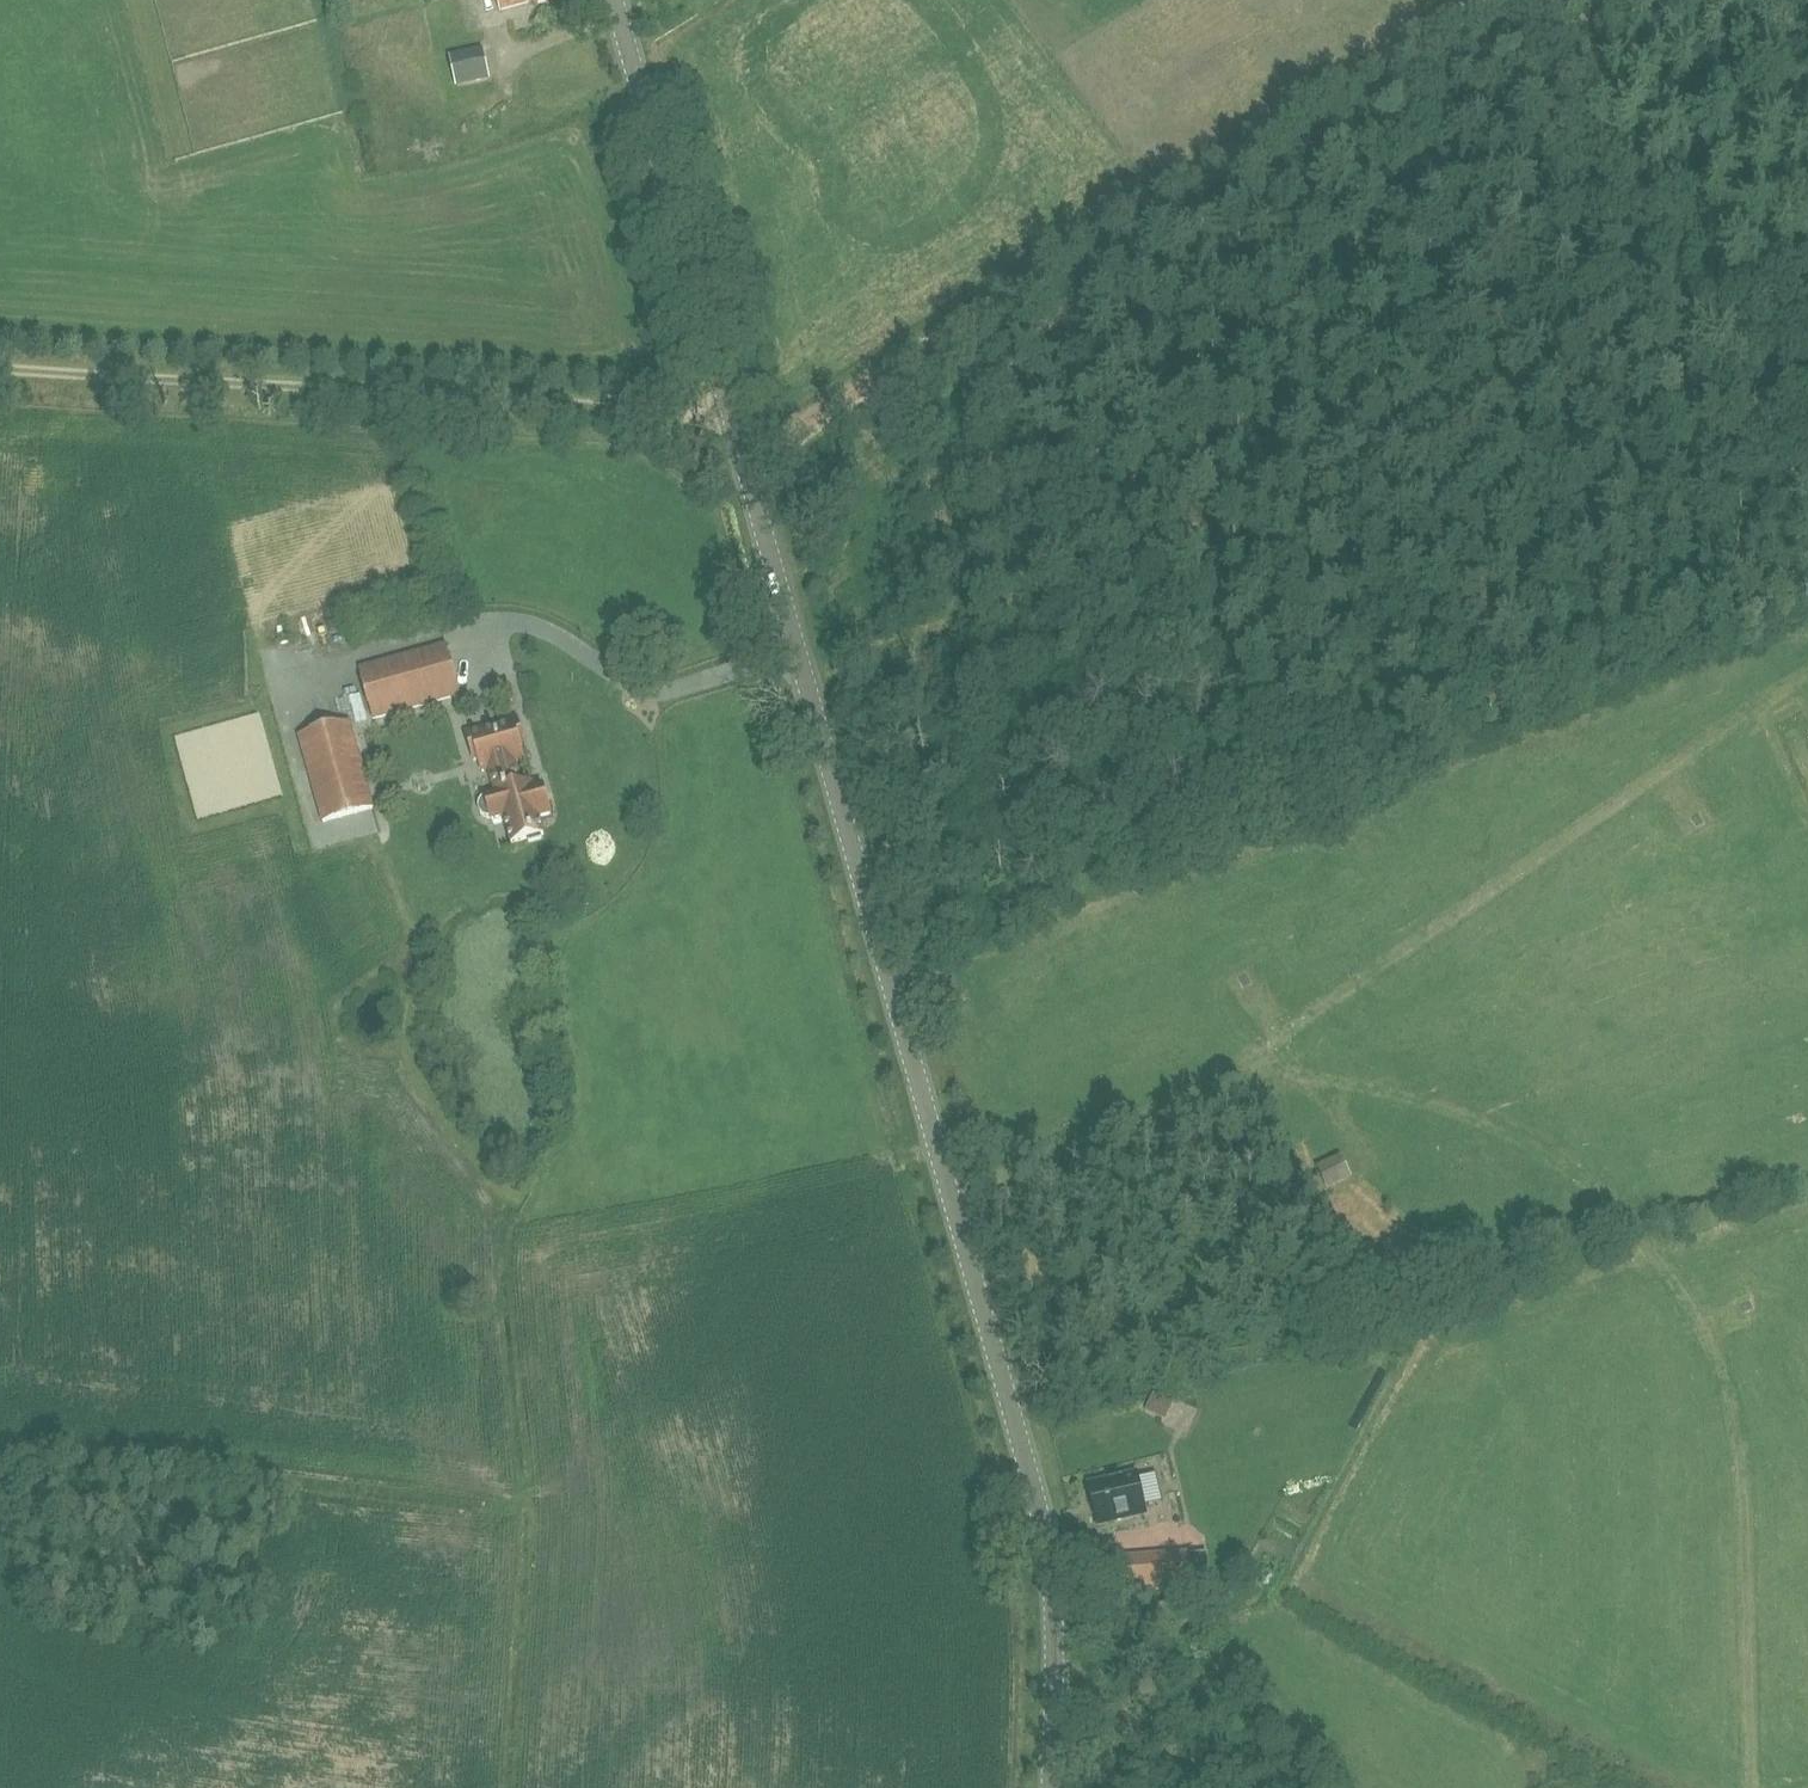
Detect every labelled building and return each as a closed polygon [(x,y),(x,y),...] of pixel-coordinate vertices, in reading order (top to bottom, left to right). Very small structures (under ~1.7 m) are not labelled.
[(499,9),(529,0),(497,0),(499,9)] [(455,85),(488,78),(482,48),(449,55),(455,85)] [(373,719),(460,695),(446,645),(359,669),(373,719)] [(525,746),(517,717),(506,720),(507,723),(478,731),(477,728),(466,731),(474,760),(479,758),(479,759),(482,771),(524,759),(521,748),(520,747),(525,746)] [(323,823),(373,809),(349,722),(299,736),(323,823)] [(523,786),(516,762),(524,760),(521,748),(524,759),(482,771),(489,770),(495,793),(485,796),(486,798),(482,800),(480,804),(480,808),(481,812),(483,816),(487,818),(492,818),(492,820),(504,817),(512,843),(528,839),(529,842),(542,838),(541,835),(544,834),(540,817),(551,814),(543,784),(535,787),(534,782),(523,786)] [(1341,1158),(1319,1169),(1328,1186),(1349,1176),(1341,1158)] [(1144,1412),(1164,1421),(1172,1404),(1152,1394),(1144,1412)] [(1098,1525),(1146,1514),(1137,1474),(1088,1485),(1098,1525)] [(1144,1557),(1146,1586),(1153,1585),(1189,1583),(1187,1555),(1144,1557)]
